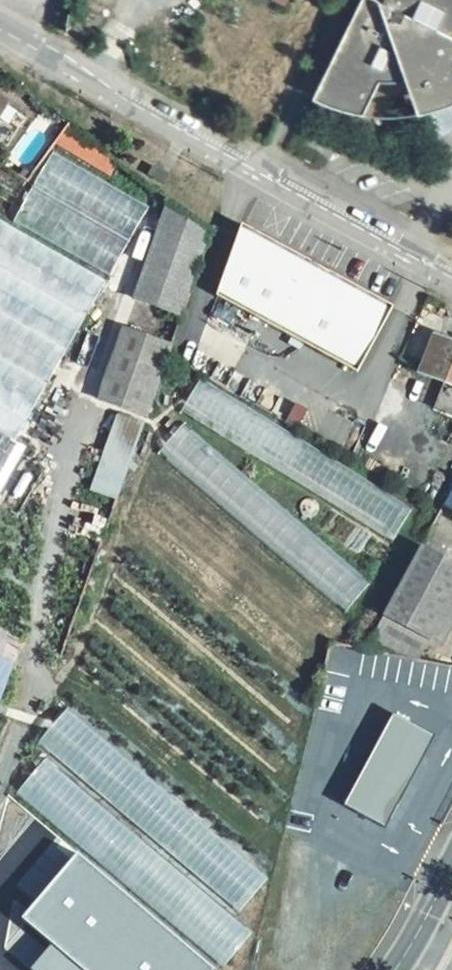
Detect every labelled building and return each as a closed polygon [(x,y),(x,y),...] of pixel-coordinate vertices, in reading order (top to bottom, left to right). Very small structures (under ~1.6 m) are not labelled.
[(311,98),(314,100),(323,103),(342,110),(362,113),(383,70),(397,71),(412,69),(427,66),(441,60),(450,56),(451,54),(451,0),(359,0),(311,98)] [(0,122),(12,104),(0,97),(0,122)] [(169,175),(153,166),(147,175),(164,185),(169,175)] [(212,232),(167,203),(132,299),(181,316),(212,232)] [(0,219),(0,267),(90,317),(109,284),(0,219)] [(368,293),(239,224),(214,296),(355,372),(368,293)] [(0,267),(0,311),(69,351),(90,317),(0,267)] [(0,311),(0,359),(49,387),(69,351),(0,311)] [(91,404),(143,421),(169,349),(117,331),(91,404)] [(434,336),(418,375),(446,383),(435,409),(451,416),(451,343),(434,336)] [(29,423),(49,387),(0,359),(0,405),(29,423)] [(178,413),(392,539),(412,505),(198,379),(178,413)] [(112,424),(96,472),(123,481),(139,433),(112,424)] [(163,444),(200,477),(219,457),(181,424),(163,444)] [(0,434),(0,498),(29,450),(0,434)] [(115,502),(119,490),(94,481),(90,494),(115,502)] [(440,505),(451,512),(451,481),(440,505)] [(310,499),(306,500),(302,501),(299,507),(298,509),(300,514),(303,518),(307,519),(313,518),(315,517),(318,514),(319,513),(319,508),(318,504),(315,501),(310,499)] [(365,650),(416,661),(427,639),(451,591),(451,565),(418,547),(365,650)] [(306,574),(344,609),(367,583),(335,554),(326,563),(320,558),(306,574)] [(439,646),(451,621),(451,591),(427,639),(439,646)] [(0,668),(0,710),(18,677),(0,668)] [(435,736),(393,714),(342,806),(385,829),(435,736)] [(47,883),(32,901),(77,938),(102,908),(58,870),(47,883)] [(95,952),(89,960),(100,968),(105,960),(95,952)]
